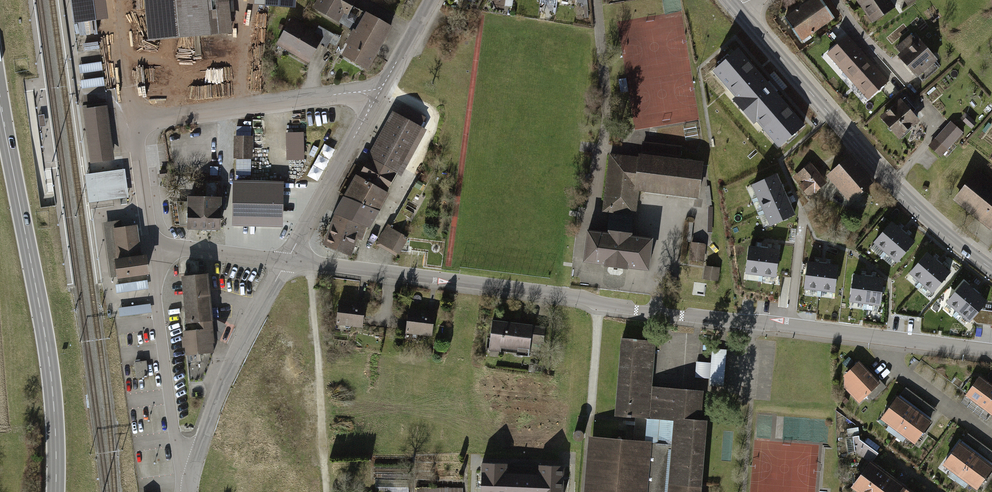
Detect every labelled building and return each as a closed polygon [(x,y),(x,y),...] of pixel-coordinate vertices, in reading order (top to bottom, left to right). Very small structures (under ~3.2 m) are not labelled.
[(79,25),(103,22),(100,0),(76,0),(79,25)] [(153,40),(237,33),(234,0),(150,0),(153,40)] [(313,9),(356,31),(365,12),(356,8),(360,0),(317,0),(313,9)] [(788,20),(807,45),(838,22),(822,0),(815,0),(788,20)] [(876,27),(899,12),(891,0),(859,0),(876,27)] [(376,72),(400,28),(374,14),(364,33),(361,32),(347,56),(376,72)] [(327,37),(294,19),(279,48),(312,65),(327,37)] [(917,33),(897,52),(923,79),(942,60),(917,33)] [(851,38),(830,55),(843,71),(864,53),(851,38)] [(813,125),(745,45),(712,72),(780,153),(813,125)] [(864,53),(843,71),(856,87),(877,69),(864,53)] [(877,69),(856,87),(870,103),(890,85),(877,69)] [(906,100),(886,118),(906,141),(926,123),(906,100)] [(400,114),(396,112),(360,176),(385,191),(396,171),(400,173),(425,130),(422,129),(428,119),(405,106),(400,114)] [(92,158),(107,156),(100,109),(85,111),(92,158)] [(967,135),(953,123),(932,148),(947,160),(967,135)] [(306,156),(305,129),(287,129),(288,157),(306,156)] [(253,138),(232,139),(232,162),(254,162),(253,138)] [(319,178),(336,146),(326,141),(309,173),(319,178)] [(612,155),(606,213),(610,214),(636,217),(639,217),(641,193),(703,199),(707,162),(685,160),(686,147),(643,142),(642,158),(612,155)] [(857,156),(832,177),(856,205),(880,185),(857,156)] [(830,185),(814,164),(803,173),(811,183),(805,188),(813,198),(830,185)] [(981,172),(957,201),(991,230),(991,181),(981,172)] [(776,175),(754,185),(760,198),(782,188),(776,175)] [(385,191),(360,176),(336,216),(326,243),(351,253),(357,237),(362,238),(366,226),(370,227),(388,193),(385,191)] [(206,199),(190,198),(189,202),(177,202),(180,224),(189,224),(188,228),(218,229),(220,199),(216,199),(217,184),(207,183),(206,199)] [(280,185),(236,184),(235,223),(279,224),(280,185)] [(788,201),(782,188),(760,198),(766,211),(788,201)] [(788,201),(766,211),(772,224),(794,214),(788,201)] [(636,217),(610,214),(609,222),(607,233),(634,237),(635,225),(636,217)] [(875,242),(886,251),(902,232),(891,223),(875,242)] [(120,276),(147,273),(144,256),(140,257),(136,227),(115,230),(119,260),(117,260),(118,262),(112,263),(114,275),(119,274),(120,276)] [(405,239),(388,229),(380,243),(397,253),(405,239)] [(607,233),(588,231),(583,266),(651,275),(655,239),(634,237),(607,233)] [(914,241),(902,232),(886,251),(898,261),(914,241)] [(708,243),(693,242),(692,261),(706,262),(708,243)] [(761,273),(764,249),(749,247),(746,272),(761,273)] [(764,249),(761,273),(775,275),(778,250),(764,249)] [(926,253),(911,272),(922,282),(938,263),(926,253)] [(805,286),(819,288),(822,265),(807,263),(805,286)] [(949,273),(938,263),(922,282),(934,291),(949,273)] [(838,266),(822,265),(819,288),(835,290),(838,266)] [(721,267),(707,266),(707,281),(721,281),(721,267)] [(206,275),(183,277),(187,323),(197,322),(198,331),(186,332),(188,355),(212,353),(211,342),(213,342),(206,275)] [(865,302),(868,277),(853,276),(850,301),(865,302)] [(882,279),(868,277),(865,302),(880,304),(882,279)] [(964,283),(947,301),(958,311),(974,293),(964,283)] [(986,303),(974,293),(958,311),(969,321),(986,303)] [(371,305),(344,300),(340,324),(367,328),(371,305)] [(438,313),(412,310),(408,334),(435,337),(438,313)] [(550,327),(498,322),(495,351),(536,355),(538,345),(548,346),(550,327)] [(622,338),(615,415),(631,417),(631,415),(635,416),(633,441),(673,444),(669,491),(700,491),(706,420),(700,420),(702,390),(684,389),(683,395),(650,392),(654,341),(637,339),(622,338)] [(726,381),(727,347),(713,347),(712,359),(697,359),(697,375),(711,375),(710,381),(726,381)] [(149,373),(148,358),(136,359),(137,374),(149,373)] [(885,384),(863,362),(849,376),(848,389),(863,405),(885,384)] [(986,376),(972,396),(991,410),(991,380),(986,376)] [(939,422),(904,396),(886,420),(922,446),(939,422)] [(972,436),(949,466),(983,490),(991,478),(991,451),(972,436)] [(593,438),(588,491),(669,491),(673,444),(633,441),(593,438)] [(481,464),(480,491),(563,491),(564,467),(481,464)] [(856,488),(862,491),(910,491),(873,465),(856,488)]
